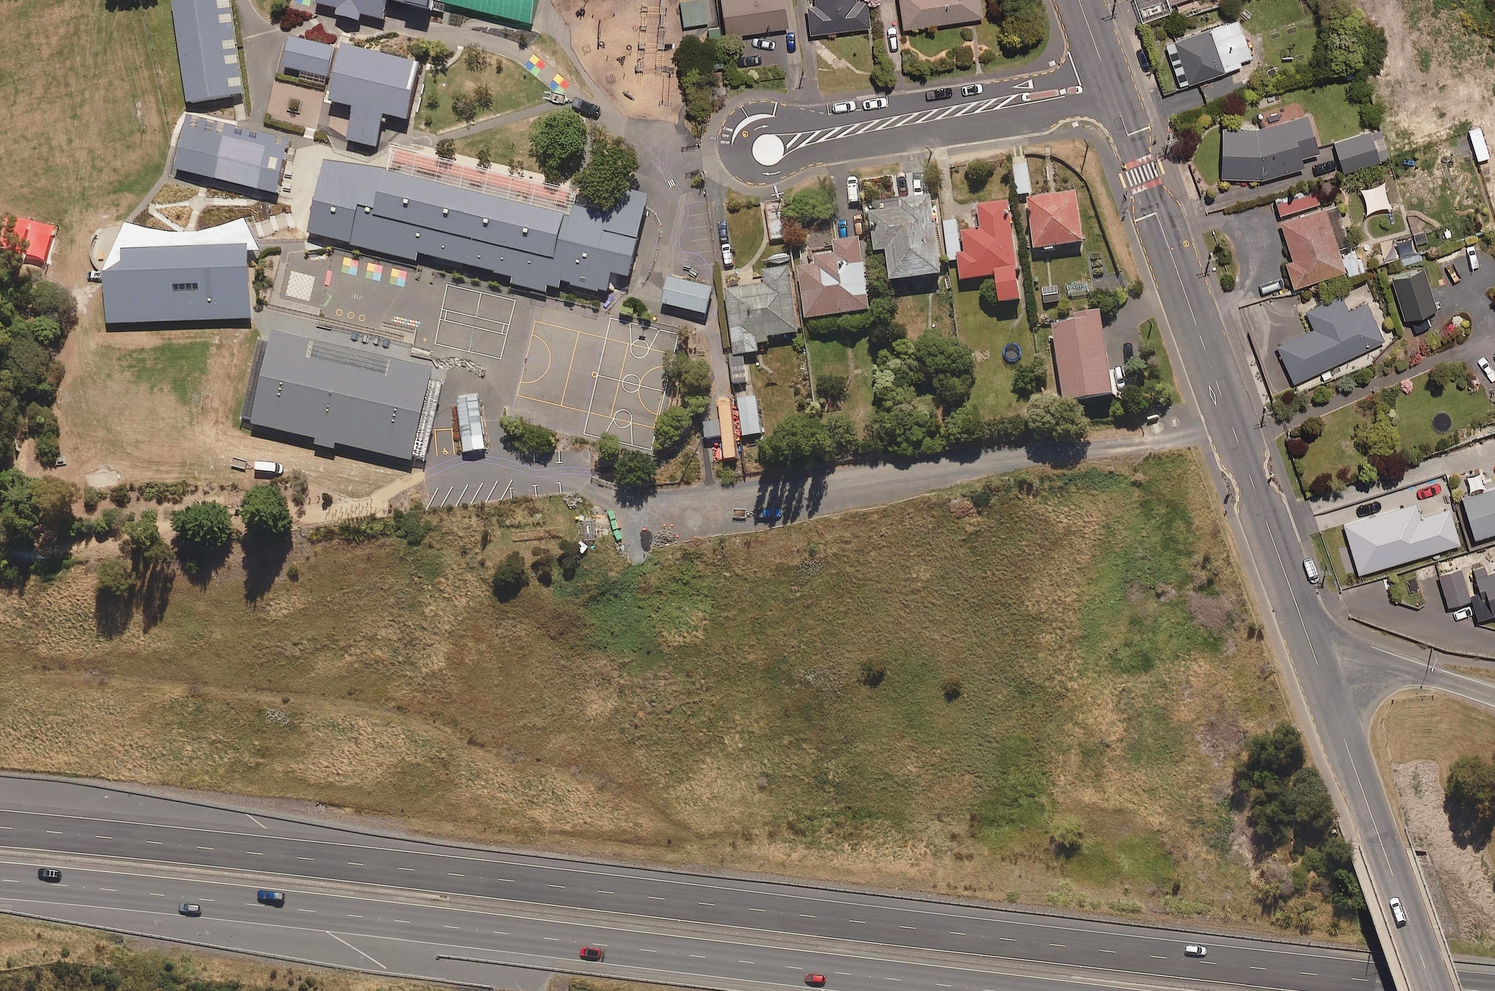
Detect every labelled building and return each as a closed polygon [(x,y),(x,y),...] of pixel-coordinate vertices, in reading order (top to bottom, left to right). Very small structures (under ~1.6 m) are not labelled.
[(172,3),(186,103),(244,95),(231,0),(192,0),(172,3)] [(316,5),(337,10),(335,17),(359,22),(360,14),(382,19),(386,0),(431,10),(432,3),(432,0),(317,0),(316,5)] [(432,3),(531,27),(537,0),(432,0),(432,3)] [(706,20),(704,0),(680,0),(683,23),(706,20)] [(722,31),(785,24),(782,0),(718,0),(722,31)] [(813,7),(806,7),(809,29),(868,23),(865,0),(813,0),(813,7)] [(980,13),(978,0),(896,0),(900,24),(980,13)] [(1176,84),(1251,57),(1236,15),(1161,42),(1176,84)] [(336,49),(290,38),(283,68),(329,79),(336,49)] [(420,66),(343,49),(330,104),(353,109),(345,142),(377,149),(384,117),(408,122),(420,66)] [(1299,153),(1316,149),(1303,102),(1263,113),(1265,118),(1215,132),(1228,178),(1257,170),(1258,175),(1302,163),(1299,153)] [(289,141),(187,117),(174,171),(276,194),(289,141)] [(1339,170),(1388,154),(1379,124),(1330,140),(1339,170)] [(496,281),(544,292),(546,285),(558,288),(559,280),(606,291),(610,273),(629,277),(648,199),(616,191),(609,217),(572,208),(570,216),(323,157),(304,235),(415,262),(417,253),(498,272),(496,281)] [(1017,193),(1030,191),(1026,162),(1013,164),(1017,193)] [(1336,200),(1320,205),(1313,185),(1272,198),(1290,254),(1283,256),(1291,282),(1342,266),(1334,240),(1347,236),(1336,200)] [(1034,247),(1083,239),(1075,189),(1026,196),(1034,247)] [(889,277),(940,271),(931,193),(900,196),(900,202),(869,206),(874,248),(886,247),(889,277)] [(999,300),(1020,298),(1008,199),(977,203),(980,226),(958,229),(956,218),(945,220),(950,259),(958,258),(960,277),(995,273),(999,300)] [(805,316),(869,307),(859,236),(832,239),(834,250),(815,252),(816,262),(798,265),(805,316)] [(122,265),(102,276),(105,327),(252,320),(248,246),(121,252),(122,265)] [(1362,267),(1356,247),(1341,252),(1347,271),(1362,267)] [(1404,318),(1435,308),(1417,251),(1402,256),(1405,268),(1390,272),(1404,318)] [(768,334),(797,330),(788,265),(763,268),(764,280),(725,285),(733,353),(729,354),(733,383),(747,381),(743,352),(770,348),(768,334)] [(714,290),(667,279),(661,305),(707,316),(714,290)] [(1365,298),(1346,306),(1340,291),(1303,308),(1311,327),(1276,342),(1292,378),(1383,339),(1365,298)] [(1063,400),(1113,392),(1100,307),(1073,311),(1074,317),(1051,320),(1063,400)] [(381,337),(382,334),(273,308),(254,391),(257,392),(250,422),(316,438),(315,443),(334,447),(335,441),(425,463),(444,382),(429,378),(432,366),(408,360),(411,344),(381,337)] [(742,434),(760,432),(756,396),(738,398),(742,434)] [(484,449),(480,397),(457,399),(462,451),(484,449)] [(1494,533),(1494,487),(1460,498),(1473,540),(1494,533)] [(1360,573),(1461,545),(1451,512),(1422,520),(1417,505),(1346,525),(1360,573)] [(1449,608),(1470,601),(1460,572),(1439,579),(1449,608)] [(1476,578),(1480,595),(1472,597),(1479,623),(1494,619),(1494,573),(1476,578)]
